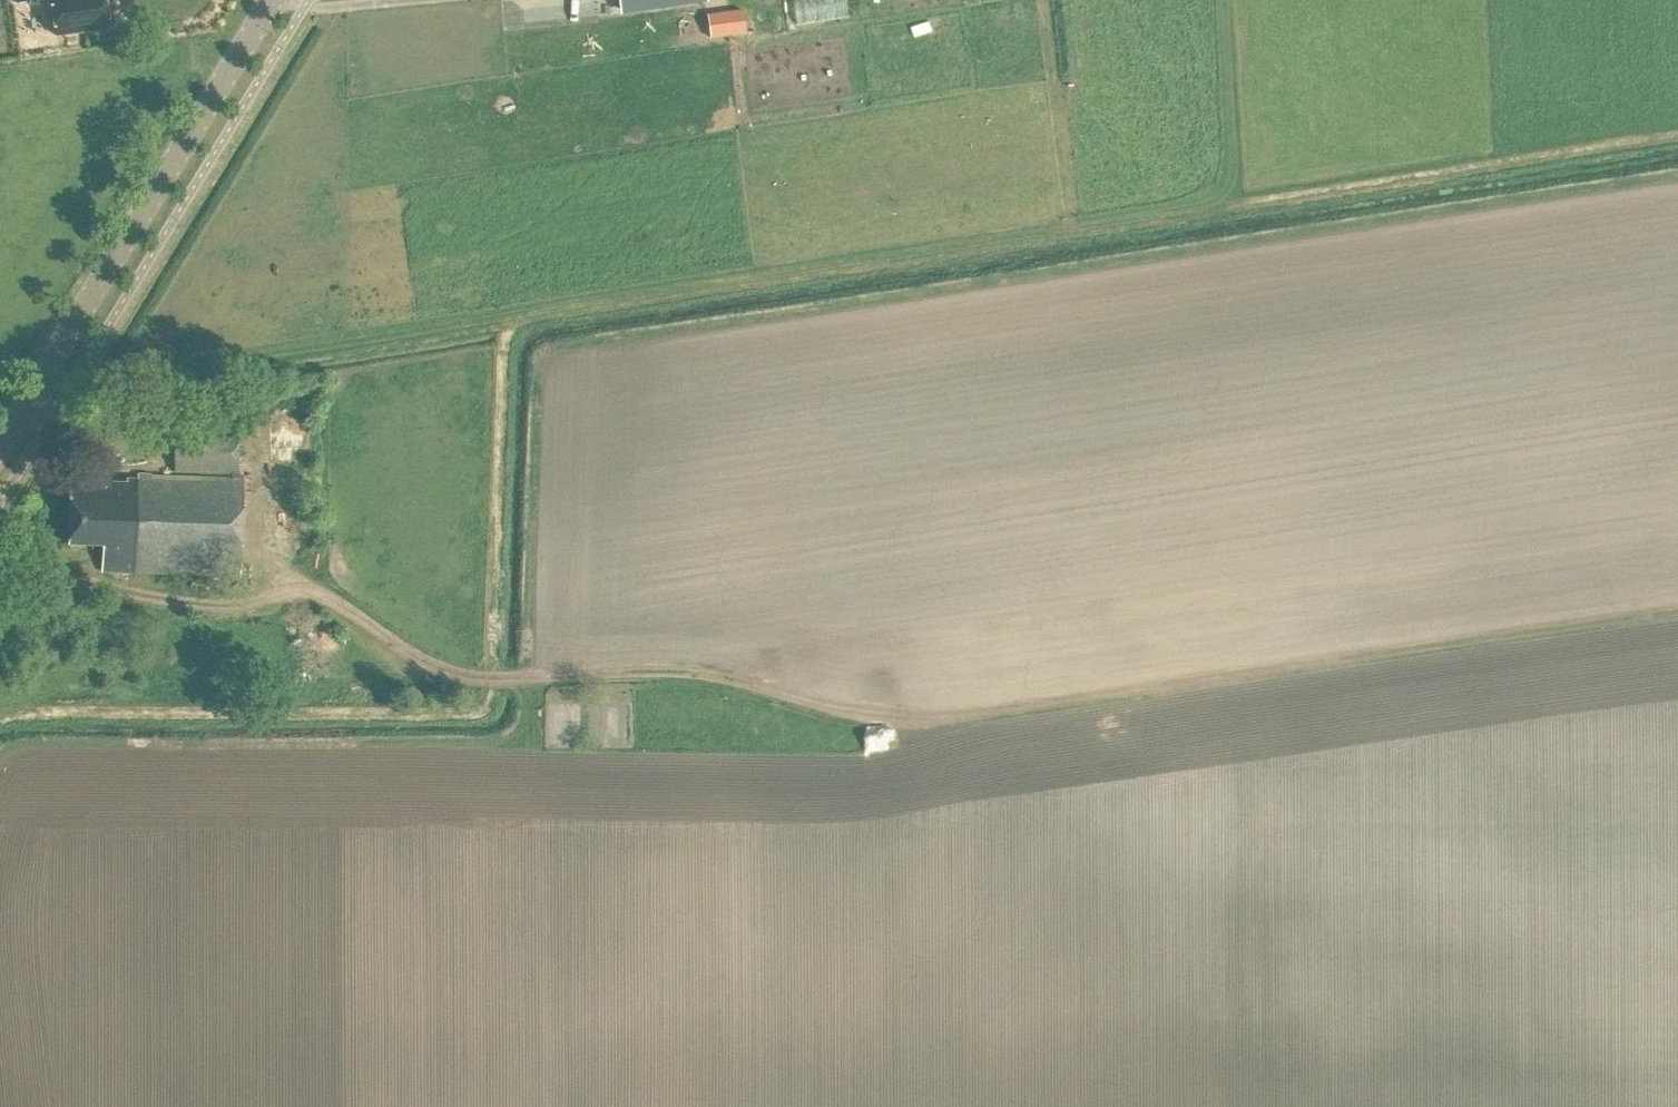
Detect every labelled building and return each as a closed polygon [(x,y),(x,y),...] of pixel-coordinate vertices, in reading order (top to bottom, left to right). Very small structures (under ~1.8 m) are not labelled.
[(56,36),(108,29),(104,0),(51,0),(56,36)] [(620,9),(685,0),(619,0),(620,9)] [(239,475),(240,435),(174,432),(172,472),(239,475)] [(241,575),(244,480),(139,477),(138,482),(126,482),(125,485),(103,484),(103,492),(70,491),(68,545),(101,545),(101,572),(241,575)]
